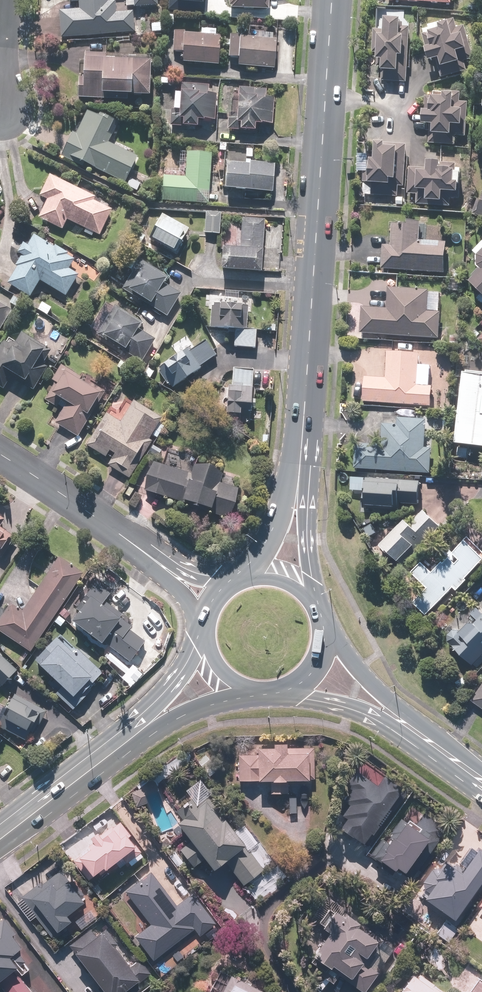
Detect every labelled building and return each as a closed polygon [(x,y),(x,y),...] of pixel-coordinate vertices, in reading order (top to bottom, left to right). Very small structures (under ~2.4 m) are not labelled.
[(69,3),(80,2),(80,9),(61,10),(62,36),(133,35),(133,12),(118,12),(117,2),(108,2),(108,0),(69,0),(69,3)] [(206,11),(207,0),(169,0),(169,10),(206,11)] [(231,8),(270,10),(270,0),(231,0),(231,8)] [(406,11),(378,9),(377,31),(375,31),(372,66),(384,67),(383,80),(408,82),(411,44),(416,45),(418,21),(405,20),(406,11)] [(424,29),(425,33),(432,61),(439,60),(443,78),(471,71),(469,62),(476,61),(468,28),(461,29),(459,20),(424,29)] [(186,31),(175,30),(173,51),(185,52),(184,63),(220,66),(222,36),(217,35),(217,31),(203,30),(203,34),(186,33),(186,31)] [(241,38),(241,35),(231,35),(230,57),(240,57),(240,66),(276,68),(278,35),(260,34),(259,36),(259,39),(241,38)] [(153,57),(85,53),(84,77),(78,77),(76,99),(113,101),(114,96),(151,98),(153,57)] [(210,84),(174,82),(171,126),(200,127),(200,121),(206,121),(206,119),(216,120),(218,94),(210,94),(210,84)] [(267,90),(239,88),(238,112),(230,112),(229,131),(257,132),(257,124),(273,124),(274,98),(267,97),(267,90)] [(436,96),(428,96),(426,123),(431,124),(430,144),(458,146),(459,136),(468,137),(470,101),(463,101),(464,92),(436,91),(436,96)] [(88,107),(87,109),(63,156),(86,167),(87,165),(125,184),(138,157),(110,143),(113,137),(108,134),(115,121),(88,107)] [(405,187),(408,145),(379,143),(377,160),(369,159),(369,155),(360,154),(359,172),(367,172),(365,195),(400,197),(400,187),(405,187)] [(211,203),(212,154),(181,153),(181,170),(164,169),(163,202),(211,203)] [(229,162),(227,189),(275,192),(277,166),(229,162)] [(430,167),(409,167),(409,193),(419,194),(418,206),(437,206),(437,202),(444,202),(445,192),(463,193),(464,173),(462,173),(462,168),(458,168),(458,163),(430,162),(430,167)] [(95,197),(51,175),(40,197),(47,201),(39,217),(64,229),(68,221),(99,236),(112,210),(93,201),(95,197)] [(131,178),(127,186),(140,192),(143,184),(131,178)] [(222,213),(208,212),(206,234),(220,235),(222,213)] [(190,230),(163,215),(151,237),(178,251),(190,230)] [(224,248),(223,271),(263,273),(266,220),(243,219),(241,249),(224,248)] [(385,245),(383,269),(445,273),(447,247),(422,246),(424,224),(392,222),(391,246),(385,245)] [(36,233),(35,235),(29,245),(25,242),(18,253),(23,256),(17,264),(19,266),(8,283),(30,297),(41,280),(66,296),(79,275),(70,269),(77,258),(36,233)] [(475,250),(480,255),(480,267),(481,269),(469,281),(481,295),(478,299),(481,303),(481,302),(481,243),(475,250)] [(140,261),(123,287),(169,316),(182,295),(166,285),(169,280),(140,261)] [(363,307),(361,333),(440,340),(442,314),(429,312),(431,291),(391,287),(389,309),(363,307)] [(13,310),(0,302),(0,332),(13,310)] [(212,303),(212,304),(211,327),(235,329),(233,347),(257,349),(258,330),(248,329),(249,305),(212,303)] [(115,305),(113,308),(98,335),(143,360),(155,339),(141,331),(146,323),(115,305)] [(6,337),(0,348),(0,386),(5,389),(12,378),(33,390),(55,353),(20,333),(6,337)] [(217,355),(207,340),(191,351),(189,349),(159,370),(172,388),(202,368),(201,366),(217,355)] [(386,378),(353,377),(352,399),(364,399),(364,403),(432,407),(433,386),(427,386),(428,378),(419,378),(420,353),(388,352),(386,378)] [(79,435),(104,392),(81,379),(82,377),(62,365),(52,381),(56,383),(46,400),(60,407),(61,406),(66,409),(58,423),(79,435)] [(253,423),(254,370),(234,370),(234,386),(228,385),(227,423),(253,423)] [(467,372),(458,444),(481,447),(481,374),(467,372)] [(161,417),(134,401),(122,422),(106,413),(87,444),(109,457),(113,451),(116,453),(110,464),(132,477),(153,440),(150,438),(161,417)] [(382,447),(357,446),(356,469),(432,473),(433,448),(427,447),(428,420),(399,418),(399,426),(384,425),(382,447)] [(166,465),(152,461),(144,491),(212,509),(211,512),(231,517),(239,487),(219,481),(222,470),(197,463),(194,472),(178,467),(182,455),(169,452),(166,465)] [(422,480),(366,477),(365,508),(401,510),(401,503),(421,504),(422,480)] [(412,524),(408,519),(383,543),(401,562),(441,525),(427,510),(412,524)] [(0,515),(0,557),(14,534),(5,528),(9,521),(0,515)] [(469,537),(435,572),(424,561),(408,577),(424,593),(415,602),(427,615),(455,587),(458,591),(469,580),(467,579),(481,564),(481,549),(469,537)] [(84,573),(60,558),(23,612),(9,603),(0,617),(0,630),(32,651),(84,573)] [(111,595),(96,583),(77,607),(82,611),(75,620),(104,644),(106,642),(131,662),(147,642),(132,630),(134,628),(122,618),(124,616),(106,602),(111,595)] [(477,603),(466,613),(464,610),(441,631),(472,665),(481,655),(481,608),(477,603)] [(75,653),(59,637),(36,660),(54,679),(48,686),(72,710),(107,675),(81,648),(75,653)] [(0,653),(0,684),(3,687),(18,670),(0,653)] [(472,701),(481,708),(481,687),(472,701)] [(31,702),(27,707),(14,699),(0,722),(0,726),(27,742),(46,711),(31,702)] [(288,780),(310,780),(311,758),(314,758),(315,747),(289,745),(289,742),(275,742),(275,747),(259,746),(259,754),(240,753),(239,781),(288,782),(288,780)] [(392,810),(389,808),(404,789),(384,774),(377,784),(357,768),(346,784),(352,788),(343,801),(349,805),(343,813),(348,817),(341,827),(365,845),(392,810)] [(199,781),(187,791),(188,792),(169,807),(194,840),(182,850),(195,868),(208,858),(216,869),(227,861),(245,884),(265,868),(227,818),(223,821),(213,807),(217,804),(199,781)] [(424,812),(414,825),(402,816),(373,854),(395,870),(398,866),(405,871),(430,837),(437,842),(447,829),(424,812)] [(77,863),(92,882),(108,869),(110,872),(140,848),(121,825),(105,839),(100,833),(93,840),(98,846),(77,863)] [(417,890),(455,919),(481,884),(481,849),(480,848),(463,871),(449,860),(440,871),(434,867),(417,890)] [(52,935),(72,920),(80,929),(97,916),(62,870),(44,884),(42,881),(22,897),(52,935)] [(153,872),(126,891),(150,924),(134,935),(154,962),(197,931),(201,937),(217,925),(194,893),(177,905),(153,872)] [(326,926),(331,930),(315,953),(334,967),(332,970),(363,991),(366,991),(379,974),(377,972),(381,967),(382,968),(396,949),(339,908),(326,926)] [(17,970),(21,967),(12,956),(22,949),(13,937),(18,933),(5,917),(0,920),(0,987),(4,991),(33,991),(17,970)] [(471,935),(481,943),(481,918),(471,935)] [(101,986),(98,988),(101,991),(125,991),(150,973),(140,960),(132,967),(104,931),(98,936),(91,928),(70,944),(77,953),(76,953),(101,986)] [(468,965),(448,991),(481,991),(481,975),(468,965)] [(417,970),(400,991),(445,991),(417,970)] [(225,971),(215,991),(266,991),(267,991),(225,971)]
